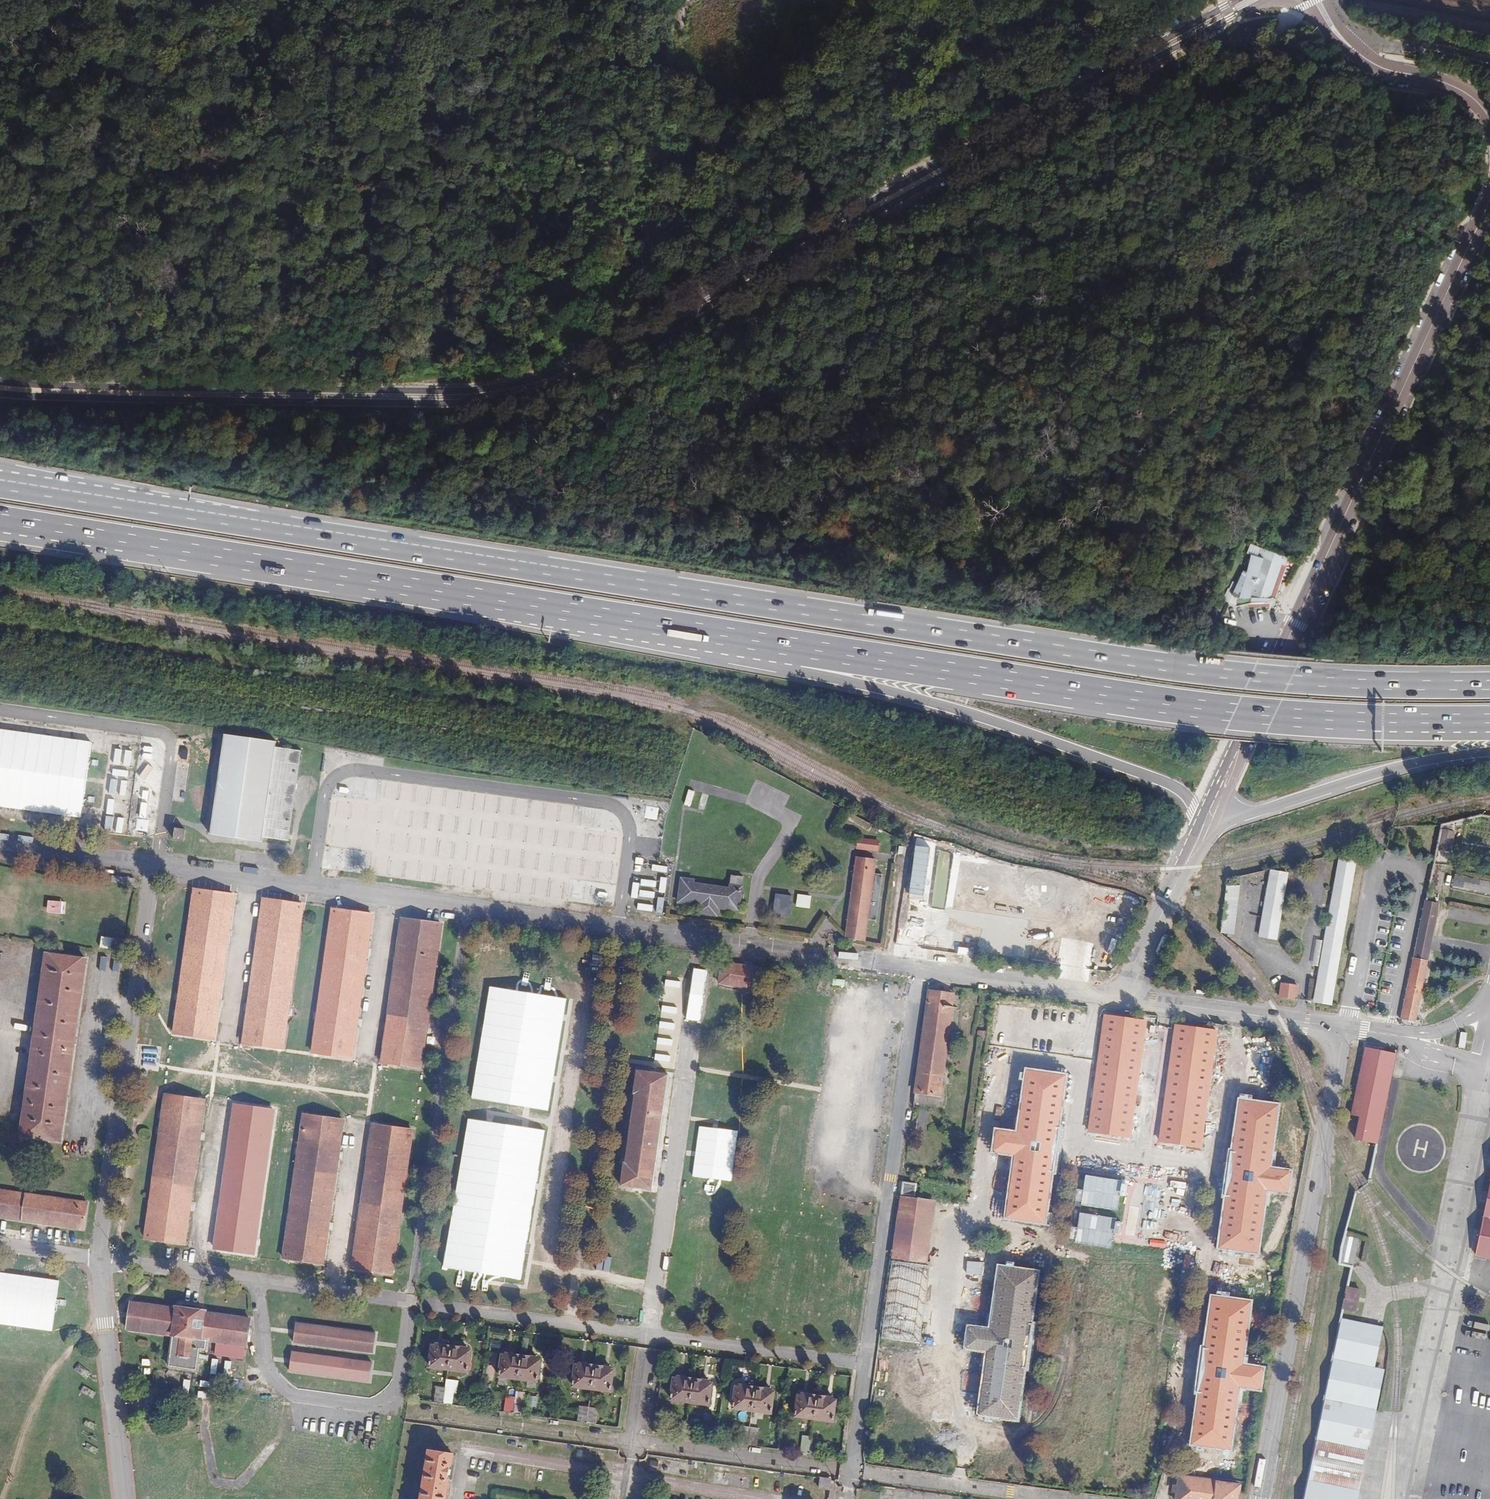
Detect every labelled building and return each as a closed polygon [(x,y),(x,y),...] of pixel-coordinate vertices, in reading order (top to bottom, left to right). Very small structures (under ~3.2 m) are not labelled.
[(1219,587),(1232,603),(1237,601),(1250,599),(1259,598),(1267,600),(1269,595),(1263,593),(1265,590),(1272,574),(1277,558),(1284,560),(1288,551),(1263,543),(1256,549),(1248,546),(1238,571),(1230,567),(1219,587)] [(81,819),(93,743),(0,729),(0,806),(81,819)] [(276,747),(276,742),(225,734),(210,835),(262,842),(263,837),(288,841),(301,751),(276,747)] [(691,806),(695,791),(690,790),(686,804),(691,806)] [(184,841),(186,830),(176,829),(174,840),(184,841)] [(1449,857),(1453,838),(1439,835),(1435,854),(1449,857)] [(877,850),(878,841),(858,839),(857,848),(877,850)] [(387,854),(387,859),(375,859),(374,875),(399,876),(400,855),(387,854)] [(1331,1005),(1356,858),(1340,855),(1315,1002),(1331,1005)] [(874,873),(876,860),(856,857),(845,938),(865,940),(868,920),(876,921),(883,874),(874,873)] [(1287,873),(1271,870),(1260,936),(1276,939),(1287,873)] [(135,878),(112,875),(111,882),(134,885),(135,878)] [(694,880),(682,879),(678,902),(700,905),(699,913),(717,915),(718,908),(739,911),(743,877),(731,875),(729,891),(693,886),(694,880)] [(1456,875),(1454,885),(1489,892),(1489,882),(1456,875)] [(1234,934),(1240,886),(1226,884),(1220,933),(1234,934)] [(214,1039),(234,895),(194,890),(174,1033),(214,1039)] [(545,891),(545,899),(563,898),(562,890),(545,891)] [(1075,963),(1103,966),(1109,916),(1127,918),(1130,897),(1084,892),(1081,915),(1080,915),(1075,963)] [(773,915),(789,918),(792,896),(776,894),(773,915)] [(49,900),(48,913),(64,914),(64,902),(49,900)] [(261,900),(240,1043),(279,1049),(300,906),(261,900)] [(1425,902),(1402,1019),(1405,1020),(1405,1019),(1415,1021),(1439,904),(1425,902)] [(352,1058),(373,914),(333,909),(313,1053),(352,1058)] [(441,924),(402,919),(396,963),(382,1063),(421,1068),(434,980),(441,924)] [(114,949),(116,938),(102,936),(101,947),(114,949)] [(61,1142),(86,959),(46,953),(21,1136),(61,1142)] [(493,964),(482,963),(479,979),(490,981),(493,964)] [(760,968),(722,963),(719,983),(757,988),(760,968)] [(1298,986),(1282,983),(1280,997),(1296,999),(1298,986)] [(567,999),(491,987),(473,1098),(548,1110),(567,999)] [(940,1095),(953,994),(929,991),(915,1092),(940,1095)] [(1130,1137),(1146,1021),(1105,1015),(1089,1131),(1130,1137)] [(1200,1147),(1210,1075),(1216,1031),(1176,1025),(1160,1141),(1200,1147)] [(1464,1048),(1466,1033),(1459,1032),(1457,1047),(1464,1048)] [(1380,1128),(1396,1055),(1383,1052),(1365,1048),(1351,1114),(1360,1116),(1355,1139),(1376,1143),(1380,1128)] [(637,1070),(633,1094),(635,1094),(625,1162),(624,1162),(621,1186),(652,1190),(668,1074),(637,1070)] [(1058,1127),(1065,1076),(1027,1071),(1018,1134),(999,1131),(997,1132),(994,1150),(996,1152),(1015,1155),(1007,1218),(1045,1223),(1052,1172),(1054,1172),(1060,1127),(1058,1127)] [(185,1244),(205,1100),(165,1095),(145,1239),(185,1244)] [(1269,1168),(1277,1106),(1240,1101),(1233,1151),(1230,1151),(1224,1196),(1227,1197),(1219,1247),(1257,1253),(1265,1195),(1278,1197),(1279,1191),(1286,1192),(1288,1191),(1290,1173),(1289,1171),(1269,1168)] [(266,1170),(274,1110),(235,1104),(214,1249),(254,1254),(266,1170)] [(283,1259),(323,1265),(328,1228),(343,1120),(304,1115),(283,1259)] [(545,1131),(468,1118),(443,1267),(521,1279),(545,1131)] [(353,1269),(392,1274),(410,1149),(412,1130),(373,1124),(353,1269)] [(700,1127),(693,1174),(731,1180),(738,1132),(700,1127)] [(914,1196),(916,1184),(903,1182),(902,1194),(914,1196)] [(1475,1254),(1489,1257),(1489,1183),(1475,1254)] [(84,1230),(87,1209),(87,1202),(0,1190),(0,1218),(84,1230)] [(893,1257),(926,1262),(930,1232),(934,1202),(901,1197),(893,1257)] [(1342,1236),(1339,1247),(1338,1264),(1353,1267),(1359,1239),(1342,1236)] [(882,1337),(919,1342),(930,1267),(893,1262),(882,1337)] [(1030,1322),(1032,1314),(1037,1272),(999,1267),(991,1330),(971,1327),(969,1329),(966,1346),(968,1348),(988,1351),(979,1414),(1017,1419),(1026,1367),(1028,1367),(1035,1322),(1030,1322)] [(0,1273),(0,1324),(53,1331),(60,1281),(0,1273)] [(1360,1290),(1347,1287),(1342,1308),(1356,1311),(1360,1290)] [(1242,1365),(1250,1302),(1213,1297),(1205,1348),(1203,1347),(1197,1392),(1199,1393),(1192,1444),(1230,1449),(1239,1386),(1258,1389),(1260,1387),(1263,1370),(1261,1368),(1242,1365)] [(205,1313),(205,1311),(177,1307),(176,1309),(131,1302),(127,1329),(173,1336),(168,1366),(197,1370),(200,1349),(206,1350),(207,1341),(217,1342),(245,1346),(247,1346),(250,1319),(205,1313)] [(1303,1498),(1357,1498),(1383,1369),(1374,1367),(1382,1327),(1340,1319),(1303,1498)] [(297,1324),(294,1342),(373,1352),(376,1334),(297,1324)] [(245,1346),(217,1342),(216,1354),(243,1358),(245,1346)] [(461,1350),(461,1348),(441,1345),(441,1347),(432,1346),(429,1367),(467,1372),(470,1351),(461,1350)] [(293,1353),(290,1371),(369,1381),(372,1363),(293,1353)] [(531,1359),(531,1357),(511,1355),(511,1356),(502,1355),(499,1376),(537,1381),(540,1360),(531,1359)] [(605,1367),(585,1365),(584,1366),(575,1365),(573,1386),(610,1391),(613,1370),(604,1369),(605,1367)] [(703,1382),(703,1381),(683,1378),(683,1380),(674,1378),(671,1400),(709,1405),(712,1383),(703,1382)] [(447,1380),(446,1388),(444,1404),(451,1405),(452,1393),(456,1393),(457,1381),(447,1380)] [(765,1391),(765,1389),(745,1386),(745,1388),(736,1387),(733,1408),(771,1413),(774,1392),(765,1391)] [(444,1404),(446,1388),(436,1387),(434,1403),(444,1404)] [(516,1392),(516,1390),(507,1389),(504,1412),(513,1413),(516,1392)] [(521,1414),(524,1393),(516,1392),(513,1413),(521,1414)] [(827,1399),(827,1397),(807,1395),(807,1396),(798,1395),(795,1416),(833,1422),(835,1400),(827,1399)] [(587,1423),(589,1407),(579,1406),(577,1422),(587,1423)] [(596,1425),(598,1409),(589,1407),(587,1423),(596,1425)] [(685,1437),(687,1423),(679,1422),(678,1436),(685,1437)] [(694,1424),(687,1423),(685,1437),(692,1438),(692,1437),(698,1437),(698,1431),(693,1431),(694,1424)] [(747,1445),(750,1428),(741,1427),(738,1444),(747,1445)] [(756,1446),(759,1429),(750,1428),(747,1445),(756,1446)] [(802,1453),(809,1454),(811,1438),(804,1437),(802,1446),(790,1445),(790,1450),(802,1452),(802,1453)] [(821,1438),(812,1437),(811,1438),(809,1454),(819,1455),(821,1438)] [(429,1450),(421,1498),(446,1498),(449,1480),(447,1479),(450,1465),(451,1465),(453,1454),(429,1450)] [(651,1460),(650,1467),(657,1468),(659,1461),(651,1460)] [(1219,1481),(1180,1476),(1177,1498),(1238,1498),(1240,1485),(1218,1482),(1219,1481)] [(819,1488),(830,1490),(832,1479),(821,1478),(819,1488)]
